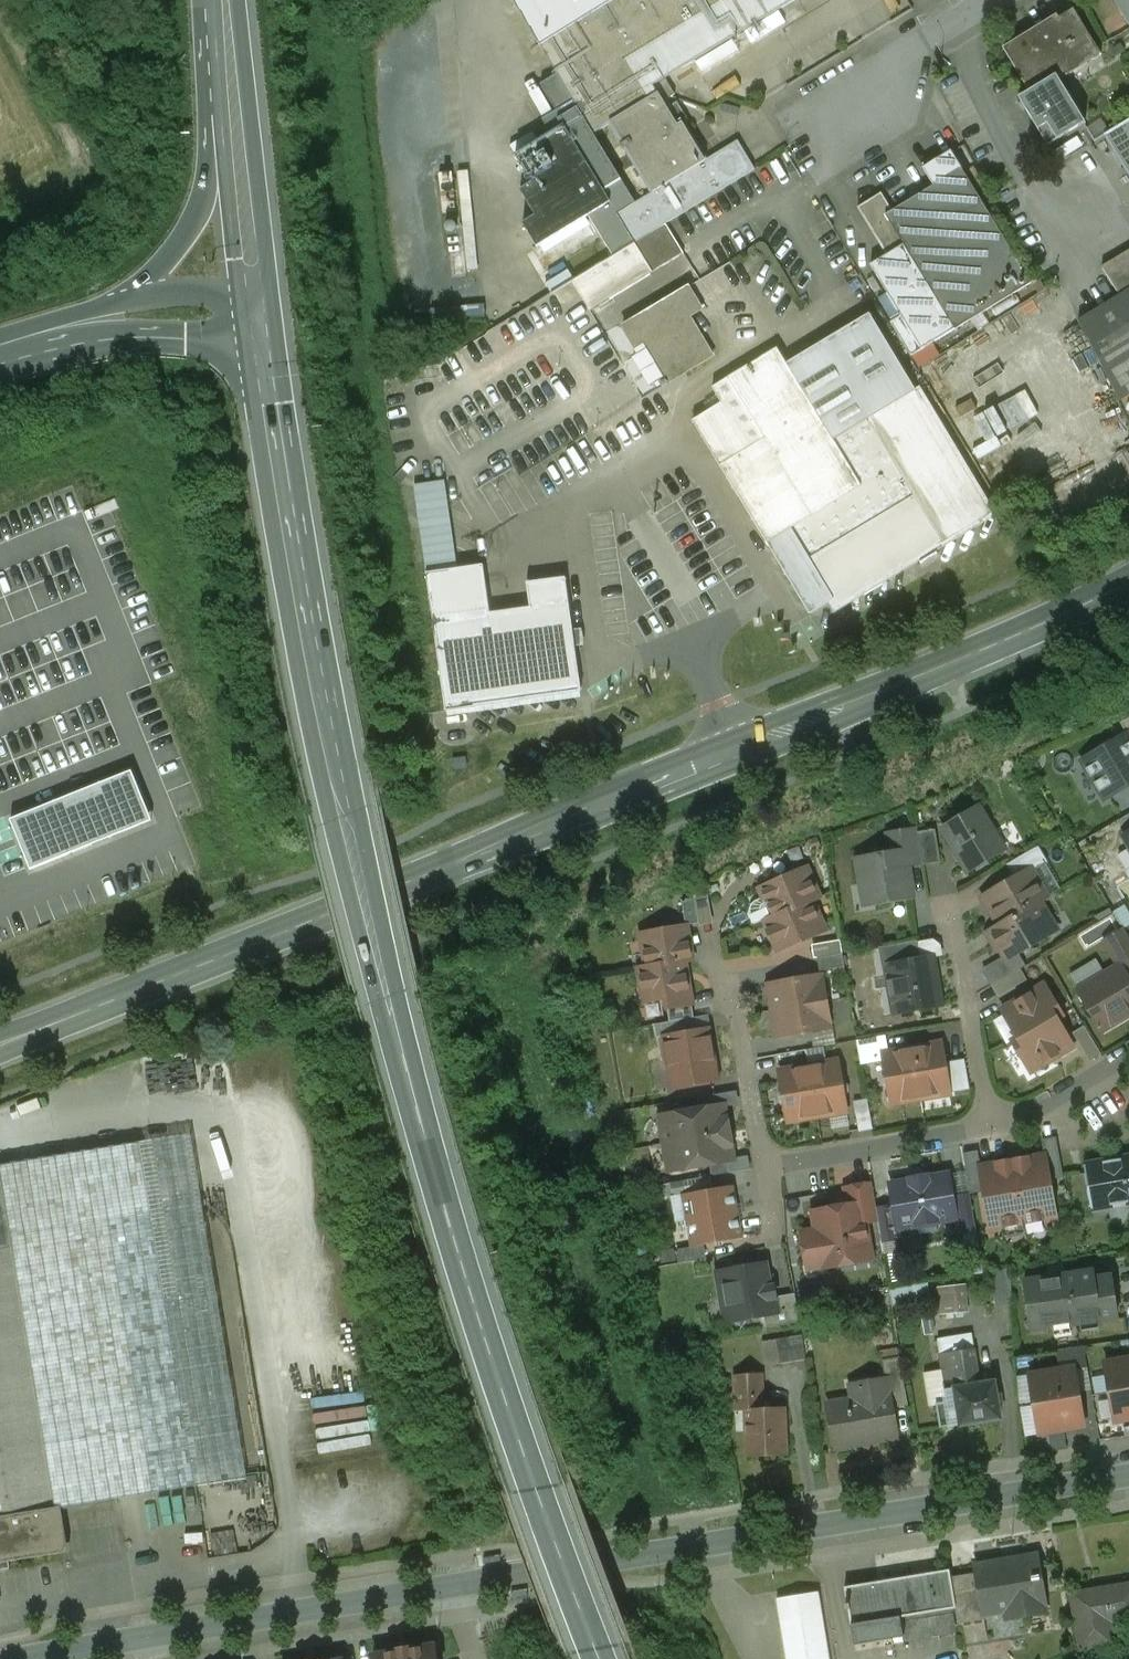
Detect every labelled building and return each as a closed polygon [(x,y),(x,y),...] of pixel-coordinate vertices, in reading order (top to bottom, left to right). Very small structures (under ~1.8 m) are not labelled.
[(593,133),(610,123),(610,122),(658,93),(653,86),(794,0),(512,0),(593,133)] [(1127,22),(1128,21),(1128,0),(1114,0),(1127,22)] [(1073,9),(1007,50),(1032,90),(1019,98),(1048,145),(1084,123),(1057,80),(1055,76),(1098,50),(1073,9)] [(658,93),(610,122),(610,123),(623,144),(620,145),(622,149),(625,147),(652,192),(700,163),(658,93)] [(635,203),(574,102),(555,113),(557,116),(544,124),(548,130),(536,137),(538,140),(515,155),(531,182),(519,190),(535,215),(522,223),(536,247),(574,224),(588,216),(597,231),(612,255),(634,243),(617,214),(635,203)] [(1117,132),(1114,127),(1089,142),(1118,191),(1128,185),(1128,125),(1117,132)] [(730,130),(717,138),(720,143),(733,135),(730,130)] [(652,192),(635,203),(652,232),(665,224),(754,169),(737,141),(652,192)] [(1031,283),(950,151),(922,168),(933,186),(891,211),(881,193),(857,207),(886,255),(905,287),(922,276),(955,329),(1031,283)] [(635,203),(617,214),(634,243),(652,232),(635,203)] [(588,216),(574,224),(584,239),(597,231),(588,216)] [(652,232),(634,243),(652,273),(684,253),(665,224),(652,232)] [(634,243),(550,294),(569,325),(590,311),(652,273),(634,243)] [(1101,267),(1119,296),(1078,321),(1119,401),(1128,395),(1128,250),(1101,267)] [(955,329),(922,276),(905,287),(886,255),(870,265),(901,316),(921,350),(955,329)] [(688,287),(622,326),(635,348),(636,349),(650,340),(673,379),(712,356),(689,316),(701,309),(688,287)] [(921,350),(901,316),(890,322),(910,356),(921,350)] [(990,514),(916,390),(911,393),(866,322),(788,367),(777,349),(712,388),(721,403),(692,421),(767,543),(808,615),(833,600),(879,581),(990,514)] [(673,379),(650,340),(636,349),(635,348),(633,357),(650,386),(656,387),(661,384),(662,386),(673,379)] [(965,400),(980,424),(999,412),(985,388),(965,400)] [(1002,449),(1009,469),(1034,461),(1028,440),(1002,449)] [(483,565),(426,573),(433,621),(490,613),(483,565)] [(565,578),(526,583),(530,608),(490,613),(433,621),(446,711),(475,707),(474,703),(581,688),(565,578)] [(1121,724),(1127,735),(1128,734),(1128,735),(1128,719),(1121,724)] [(1082,761),(1105,801),(1128,787),(1128,735),(1128,734),(1127,735),(1082,761)] [(92,788),(12,819),(31,869),(112,839),(92,788)] [(979,806),(941,828),(967,872),(1004,850),(979,806)] [(916,829),(886,834),(886,835),(892,835),(895,852),(903,851),(905,866),(922,863),(917,832),(916,829)] [(935,830),(917,832),(922,865),(940,862),(935,830)] [(1049,894),(1060,888),(1038,846),(1017,857),(1022,867),(1032,862),(1049,894)] [(895,852),(857,859),(861,884),(872,892),(874,903),(912,897),(909,877),(907,877),(905,866),(903,851),(895,852)] [(783,878),(760,888),(764,897),(773,917),(773,918),(811,901),(811,902),(819,898),(805,868),(783,878)] [(1029,870),(983,896),(1000,925),(1038,902),(1045,898),(1029,870)] [(709,895),(681,898),(683,923),(711,921),(709,895)] [(764,897),(756,901),(751,905),(749,910),(750,915),(754,923),(754,925),(765,920),(773,917),(764,897)] [(811,901),(773,918),(773,917),(765,920),(770,931),(767,932),(772,942),(774,941),(779,951),(802,941),(824,931),(811,902),(811,901)] [(1000,925),(988,932),(995,943),(1000,944),(1006,955),(1009,959),(1018,953),(1046,937),(1041,928),(1047,917),(1038,902),(1000,925)] [(686,926),(640,934),(646,967),(684,961),(684,962),(692,961),(686,926)] [(1123,928),(1103,940),(1119,966),(1120,965),(1124,973),(1128,970),(1128,939),(1123,928)] [(813,959),(817,958),(839,954),(837,941),(811,945),(813,959)] [(917,941),(878,948),(882,968),(889,967),(889,966),(921,960),(917,941)] [(1018,953),(1009,959),(1006,955),(1001,958),(1010,974),(1025,965),(1018,953)] [(839,954),(817,958),(819,971),(844,967),(842,954),(839,954)] [(921,960),(889,966),(889,967),(893,989),(898,993),(901,1011),(940,1005),(932,958),(921,960)] [(684,961),(646,967),(638,968),(644,1003),(665,999),(667,1009),(692,1005),(684,962),(684,961)] [(1088,985),(1086,994),(1082,996),(1102,1030),(1128,1015),(1128,981),(1124,973),(1120,965),(1119,966),(1088,985)] [(820,975),(768,984),(769,987),(767,988),(765,990),(766,996),(768,998),(770,997),(773,1011),(826,1001),(822,980),(821,980),(820,975)] [(1044,985),(1001,1010),(1018,1039),(1012,1042),(1030,1072),(1073,1047),(1056,1018),(1062,1015),(1044,985)] [(826,1001),(773,1011),(775,1024),(773,1024),(771,1027),(772,1032),(775,1034),(777,1034),(777,1037),(830,1028),(829,1023),(830,1023),(826,1001)] [(692,1005),(667,1009),(669,1022),(677,1021),(694,1018),(692,1005)] [(694,1018),(677,1021),(679,1034),(706,1029),(704,1016),(694,1018)] [(669,1022),(660,1023),(662,1037),(679,1034),(677,1021),(669,1022)] [(662,1037),(662,1038),(664,1038),(673,1087),(670,1087),(671,1089),(719,1080),(719,1079),(716,1079),(708,1030),(710,1030),(710,1028),(706,1029),(679,1034),(662,1037)] [(885,1036),(857,1041),(861,1065),(884,1060),(883,1054),(888,1053),(885,1036)] [(941,1044),(924,1047),(925,1050),(913,1052),(920,1098),(950,1093),(945,1063),(941,1044)] [(913,1052),(900,1054),(900,1051),(888,1053),(883,1054),(884,1060),(886,1075),(883,1080),(883,1086),(889,1089),(891,1103),(920,1098),(913,1052)] [(964,1059),(945,1063),(950,1093),(970,1090),(964,1059)] [(838,1062),(821,1065),(821,1068),(809,1070),(817,1116),(846,1111),(844,1097),(847,1092),(846,1086),(841,1082),(838,1062)] [(809,1070),(797,1072),(796,1069),(779,1072),(783,1091),(779,1096),(780,1102),(785,1106),(788,1121),(817,1116),(809,1070)] [(712,1096),(697,1098),(700,1111),(715,1109),(712,1096)] [(700,1111),(662,1118),(666,1144),(728,1133),(726,1119),(724,1120),(722,1107),(715,1109),(700,1111)] [(728,1133),(666,1144),(671,1169),(709,1163),(724,1160),(731,1159),(729,1147),(731,1146),(728,1133)] [(0,1166),(0,1171),(55,1508),(195,1485),(139,1144),(0,1166)] [(1045,1155),(1012,1161),(1023,1226),(1056,1220),(1045,1155)] [(1084,1166),(1091,1209),(1128,1203),(1128,1158),(1084,1166)] [(724,1160),(709,1163),(711,1176),(726,1173),(724,1160)] [(1012,1161),(979,1166),(991,1231),(1023,1226),(1012,1161)] [(55,1508),(0,1171),(0,1516),(55,1508)] [(948,1175),(928,1178),(927,1175),(910,1178),(910,1181),(891,1185),(894,1207),(898,1228),(900,1228),(955,1219),(948,1175)] [(872,1185),(845,1189),(848,1207),(850,1218),(863,1215),(865,1222),(878,1220),(876,1210),(872,1185)] [(733,1186),(681,1195),(686,1221),(738,1212),(733,1186)] [(848,1207),(813,1213),(816,1231),(802,1233),(806,1254),(820,1251),(823,1267),(871,1259),(865,1222),(863,1215),(850,1218),(848,1207)] [(894,1207),(876,1210),(878,1220),(882,1241),(901,1238),(900,1228),(898,1228),(894,1207)] [(738,1212),(686,1221),(690,1247),(742,1238),(738,1212)] [(752,1267),(751,1264),(736,1266),(736,1270),(717,1273),(721,1297),(726,1297),(730,1321),(763,1315),(777,1312),(775,1297),(773,1286),(769,1286),(766,1265),(752,1267)] [(1093,1278),(1092,1270),(1024,1280),(1032,1332),(1053,1328),(1053,1326),(1097,1320),(1098,1322),(1117,1319),(1111,1275),(1093,1278)] [(961,1285),(939,1287),(942,1315),(964,1313),(961,1285)] [(777,1312),(763,1315),(765,1328),(799,1322),(795,1294),(775,1297),(777,1312)] [(971,1334),(948,1338),(950,1353),(974,1349),(971,1334)] [(802,1335),(776,1339),(780,1364),(806,1359),(802,1335)] [(948,1338),(937,1339),(945,1389),(944,1390),(947,1402),(936,1404),(940,1428),(961,1425),(955,1388),(950,1353),(948,1338)] [(974,1349),(950,1353),(955,1388),(980,1384),(974,1349)] [(900,1357),(881,1360),(885,1379),(886,1379),(891,1408),(908,1405),(900,1357)] [(1105,1362),(1110,1392),(1128,1389),(1128,1358),(1105,1362)] [(1074,1367),(1029,1375),(1034,1404),(1079,1397),(1074,1367)] [(762,1373),(732,1375),(734,1411),(744,1411),(744,1410),(764,1409),(762,1373)] [(856,1409),(829,1413),(835,1447),(896,1436),(891,1408),(886,1379),(885,1379),(852,1385),(856,1409)] [(980,1384),(955,1388),(961,1425),(961,1426),(1001,1419),(998,1405),(1004,1404),(1002,1393),(997,1394),(994,1381),(980,1384)] [(1110,1392),(1115,1422),(1128,1419),(1128,1389),(1110,1392)] [(1079,1397),(1034,1404),(1039,1434),(1084,1427),(1079,1397)] [(764,1409),(744,1410),(744,1411),(747,1457),(787,1455),(784,1408),(764,1409)] [(0,1516),(0,1561),(62,1551),(55,1508),(0,1516)] [(975,1564),(976,1573),(981,1608),(985,1608),(986,1613),(1005,1611),(1006,1617),(1046,1611),(1035,1554),(975,1564)] [(949,1569),(844,1586),(847,1603),(844,1603),(844,1608),(848,1607),(853,1644),(904,1636),(900,1616),(955,1608),(950,1577),(949,1569)] [(976,1573),(950,1577),(955,1608),(958,1622),(987,1618),(986,1613),(985,1608),(981,1608),(976,1573)] [(1069,1593),(1079,1649),(1102,1646),(1098,1622),(1128,1617),(1128,1583),(1069,1593)] [(776,1598),(786,1658),(829,1658),(819,1591),(776,1598)] [(373,1655),(373,1658),(436,1658),(434,1645),(410,1649),(409,1647),(403,1648),(397,1649),(397,1651),(373,1655)]
